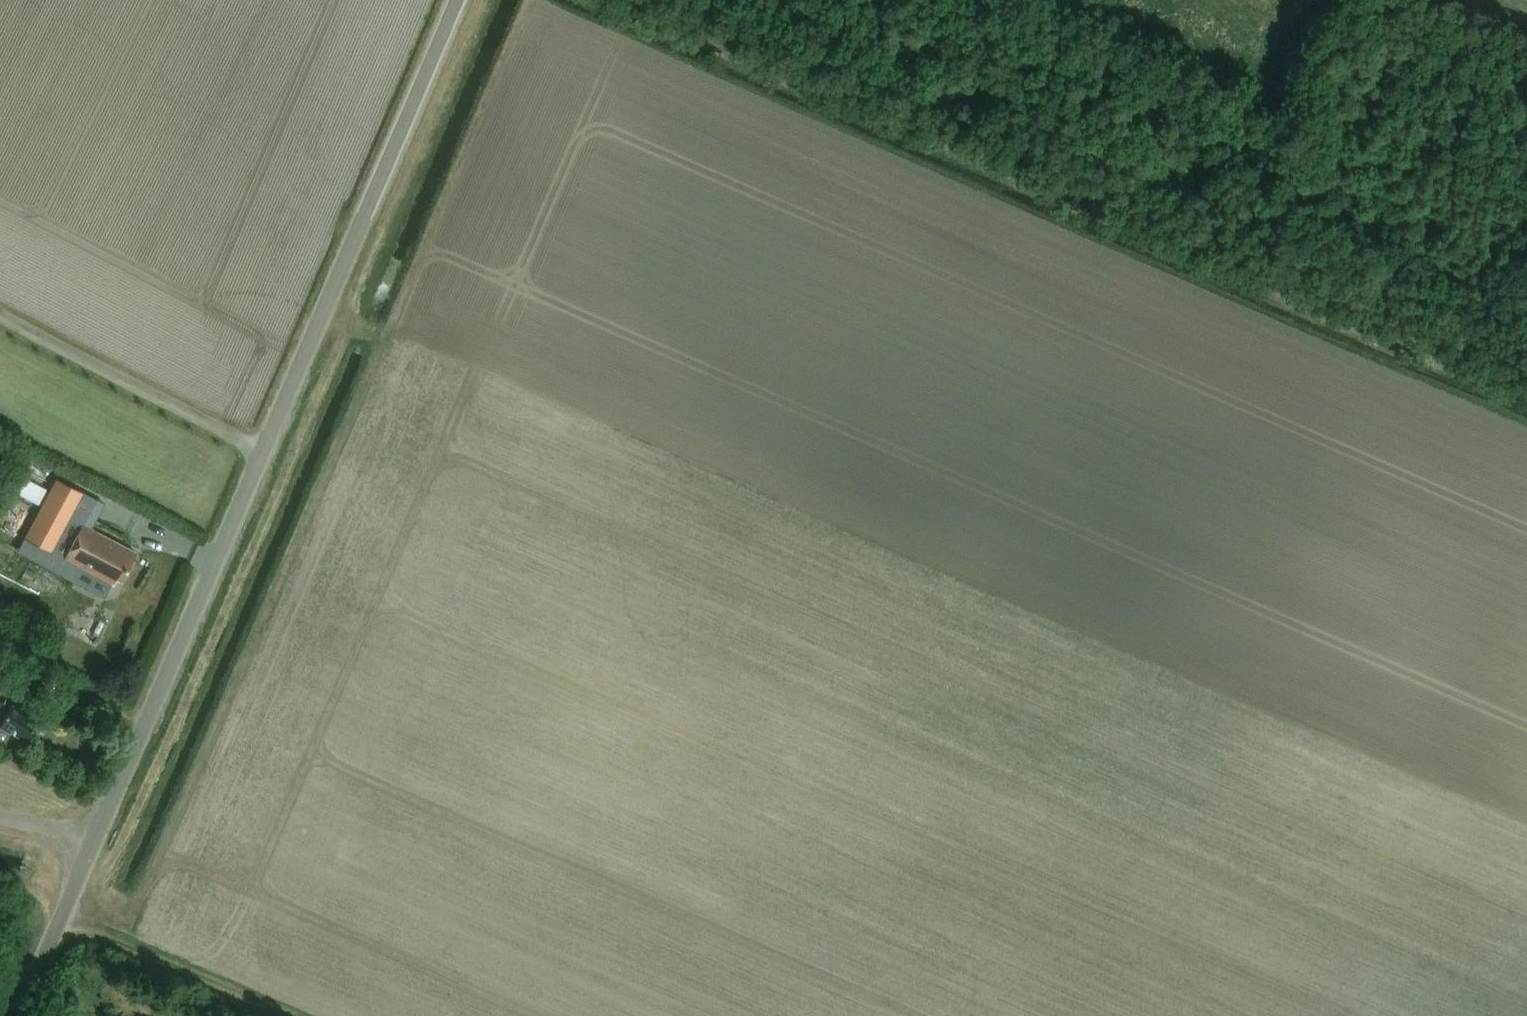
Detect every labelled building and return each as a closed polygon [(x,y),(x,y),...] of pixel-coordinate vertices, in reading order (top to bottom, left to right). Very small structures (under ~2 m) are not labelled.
[(28,478),(22,495),(54,506),(60,489),(28,478)] [(49,549),(65,519),(39,505),(23,535),(49,549)] [(64,559),(113,584),(116,578),(120,581),(135,553),(82,525),(64,559)] [(2,747),(10,733),(26,741),(37,719),(11,705),(10,707),(0,702),(0,746),(2,747)]
